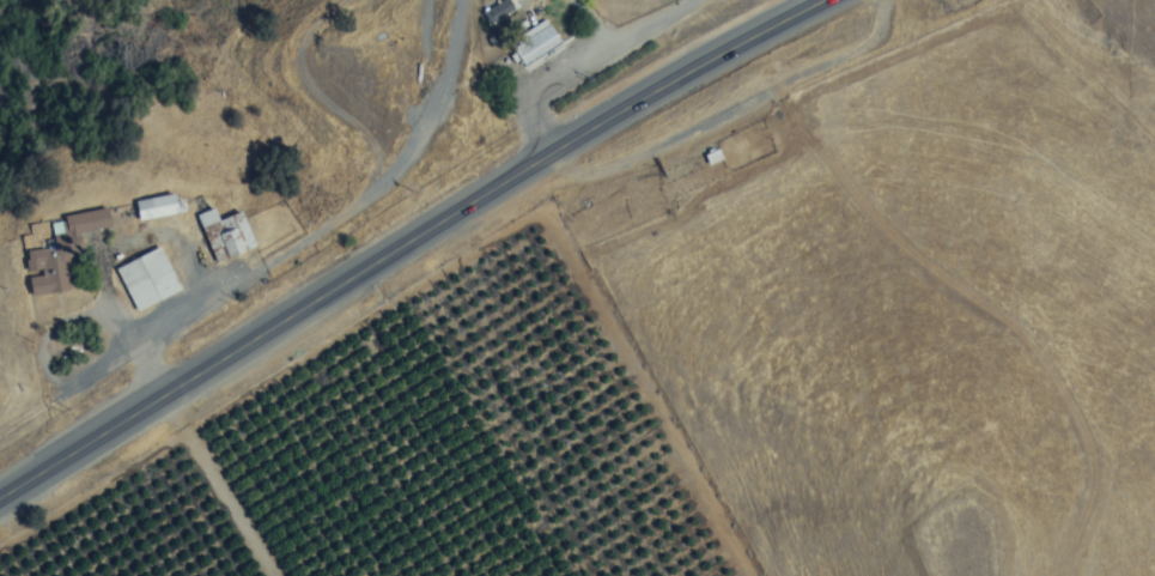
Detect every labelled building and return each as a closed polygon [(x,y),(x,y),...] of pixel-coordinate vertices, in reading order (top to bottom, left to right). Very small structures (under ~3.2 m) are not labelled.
[(562,44),(546,18),(508,41),(524,67),(562,44)] [(135,202),(139,222),(179,213),(175,193),(135,202)] [(214,264),(256,249),(243,212),(219,221),(215,209),(197,215),(214,264)] [(70,293),(67,254),(81,253),(79,232),(110,230),(109,210),(62,214),(64,234),(54,235),(55,248),(27,250),(30,296),(70,293)] [(116,268),(136,312),(181,291),(161,247),(116,268)]
